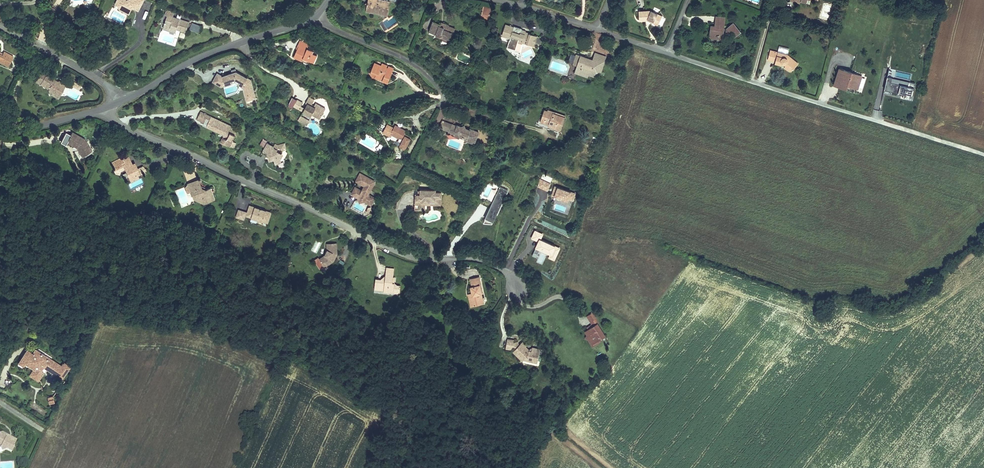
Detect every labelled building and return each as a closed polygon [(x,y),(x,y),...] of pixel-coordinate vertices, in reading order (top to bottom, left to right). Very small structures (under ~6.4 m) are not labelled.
[(117,5),(122,7),(124,14),(130,18),(134,10),(139,12),(144,1),(141,0),(119,0),(117,5)] [(367,4),(369,8),(367,9),(369,13),(373,11),(375,15),(378,14),(380,17),(386,15),(385,11),(387,3),(386,3),(387,1),(395,3),(395,0),(384,0),(383,2),(378,1),(376,2),(375,1),(367,4)] [(822,16),(828,18),(831,6),(825,4),(822,16)] [(122,7),(117,5),(115,9),(124,14),(122,7)] [(649,9),(637,9),(637,20),(645,20),(645,18),(650,20),(649,22),(655,25),(659,13),(649,9)] [(481,10),(479,14),(483,16),(482,18),(487,20),(489,14),(481,10)] [(173,18),(175,14),(166,11),(164,16),(167,17),(162,28),(169,31),(171,27),(176,30),(186,33),(189,24),(173,18)] [(483,16),(479,14),(477,20),(485,23),(487,20),(482,18),(483,16)] [(707,34),(720,35),(720,32),(728,33),(731,37),(738,32),(731,25),(725,29),(721,29),(722,19),(713,18),(712,24),(709,24),(707,34)] [(192,22),(189,29),(200,33),(203,26),(192,22)] [(432,23),(427,34),(437,38),(440,38),(448,42),(452,36),(449,35),(451,31),(448,29),(447,28),(441,25),(439,26),(432,23)] [(537,35),(526,31),(526,30),(522,28),(520,27),(517,26),(514,25),(513,26),(504,23),(501,35),(509,37),(506,46),(516,49),(520,50),(522,43),(533,46),(537,35)] [(298,46),(291,62),(299,65),(301,62),(307,65),(311,67),(314,60),(310,58),(311,56),(304,53),(305,50),(298,46)] [(785,54),(769,50),(766,60),(774,62),(773,64),(778,66),(779,64),(782,65),(784,64),(784,67),(790,72),(794,67),(789,63),(790,59),(785,54)] [(7,65),(11,56),(2,51),(1,53),(0,52),(0,62),(7,65)] [(587,61),(575,57),(573,63),(579,64),(577,69),(576,72),(589,76),(593,78),(595,72),(600,74),(606,59),(595,55),(591,64),(587,62),(587,61)] [(372,81),(373,79),(380,82),(382,78),(387,81),(390,73),(389,71),(388,70),(386,70),(385,71),(385,72),(383,71),(385,68),(379,65),(378,68),(371,65),(367,76),(366,77),(367,78),(367,79),(368,80),(370,81),(372,81)] [(852,71),(838,67),(832,85),(846,89),(858,90),(859,87),(862,88),(866,78),(862,77),(863,75),(852,71)] [(49,90),(51,94),(63,92),(59,81),(57,83),(54,81),(56,79),(39,71),(34,83),(49,90)] [(217,76),(212,84),(219,88),(222,87),(222,84),(229,83),(228,82),(233,80),(237,82),(237,81),(245,85),(244,88),(240,88),(244,102),(253,100),(248,83),(233,73),(220,77),(217,76)] [(911,99),(915,83),(887,76),(884,89),(901,94),(900,97),(911,99)] [(63,92),(51,94),(51,96),(60,100),(67,84),(60,81),(59,81),(63,92)] [(306,108),(310,110),(313,103),(307,100),(304,107),(306,108)] [(291,111),(297,114),(299,110),(300,107),(294,105),(291,111)] [(303,112),(301,116),(310,120),(310,118),(318,122),(323,112),(314,108),(312,111),(310,110),(306,108),(303,112)] [(568,121),(551,114),(550,116),(546,114),(544,118),(549,120),(546,127),(550,128),(551,127),(558,130),(557,133),(562,135),(568,121)] [(233,131),(199,115),(195,122),(202,126),(204,122),(208,123),(207,125),(212,127),(210,132),(228,140),(227,144),(223,142),(221,147),(231,151),(236,140),(230,137),(232,134),(233,131)] [(307,124),(298,120),(296,125),(304,129),(307,124)] [(394,125),(388,122),(387,126),(384,132),(392,136),(396,138),(394,141),(391,139),(389,143),(399,148),(404,137),(397,134),(399,131),(400,130),(395,128),(394,125)] [(384,132),(387,126),(381,123),(377,131),(383,134),(384,132)] [(454,124),(452,128),(451,135),(451,137),(452,138),(454,137),(460,138),(466,140),(472,142),(475,142),(479,131),(465,127),(464,124),(461,125),(456,124),(454,124)] [(452,128),(442,126),(440,132),(451,135),(452,128)] [(83,145),(68,138),(64,148),(73,152),(79,162),(89,155),(83,145)] [(266,145),(262,154),(267,156),(268,160),(273,159),(274,163),(275,167),(280,165),(280,163),(279,159),(280,156),(276,154),(277,151),(282,153),(284,149),(284,146),(277,148),(274,146),(272,149),(266,145)] [(125,173),(129,183),(137,179),(140,178),(138,173),(135,167),(132,168),(130,165),(126,167),(124,164),(123,162),(113,167),(116,172),(114,173),(116,177),(118,178),(119,177),(120,175),(125,173)] [(361,193),(360,196),(361,200),(357,200),(358,203),(364,202),(368,203),(370,198),(367,197),(374,183),(359,175),(355,183),(364,188),(361,193)] [(551,184),(539,179),(536,186),(548,191),(551,184)] [(199,181),(196,182),(198,189),(205,192),(209,191),(201,187),(199,181)] [(196,182),(187,185),(190,193),(193,191),(197,202),(201,204),(209,201),(210,204),(215,202),(211,190),(209,191),(205,192),(198,189),(196,182)] [(571,191),(554,185),(550,194),(568,201),(571,191)] [(509,190),(500,186),(486,220),(494,224),(509,190)] [(351,198),(357,200),(361,200),(360,196),(361,193),(355,190),(351,198)] [(419,206),(419,209),(425,209),(425,208),(425,205),(430,206),(430,203),(436,204),(436,206),(442,206),(442,195),(436,195),(436,193),(421,192),(421,197),(415,196),(415,206),(419,206)] [(270,215),(249,208),(246,214),(237,211),(235,219),(243,221),(244,218),(260,224),(261,220),(267,222),(270,215)] [(561,248),(541,238),(543,233),(531,228),(527,237),(537,241),(535,247),(550,254),(548,258),(555,261),(561,248)] [(319,260),(324,268),(333,262),(337,255),(336,245),(327,245),(328,251),(326,256),(319,260)] [(385,281),(378,281),(377,292),(386,292),(387,293),(389,293),(393,290),(397,290),(398,285),(395,284),(395,277),(396,273),(388,273),(387,278),(385,281)] [(473,295),(476,308),(485,307),(482,297),(480,287),(483,286),(482,279),(472,281),(473,289),(472,289),(473,295)] [(586,334),(588,338),(592,339),(591,342),(597,344),(603,340),(607,338),(599,326),(600,325),(594,315),(588,319),(593,327),(588,331),(589,332),(586,334)] [(514,350),(515,346),(516,343),(509,342),(507,351),(514,352),(514,350)] [(517,352),(516,353),(526,362),(540,365),(542,352),(534,350),(531,353),(528,350),(523,346),(520,349),(517,352)] [(48,356),(37,349),(34,353),(29,350),(21,365),(26,368),(27,366),(29,363),(35,366),(34,370),(36,371),(33,376),(42,381),(47,372),(45,372),(41,369),(44,365),(46,367),(47,365),(50,367),(54,361),(51,359),(50,359),(47,357),(48,356)] [(526,362),(516,353),(514,355),(523,364),(526,362)] [(65,379),(71,369),(66,365),(65,367),(54,361),(50,367),(47,365),(46,367),(44,365),(41,369),(45,372),(47,368),(49,369),(65,379)] [(0,433),(0,437),(1,439),(0,439),(0,442),(1,444),(5,443),(7,448),(10,447),(15,449),(17,445),(16,444),(20,437),(16,435),(15,437),(9,435),(9,431),(6,430),(3,431),(2,433),(0,433)]
